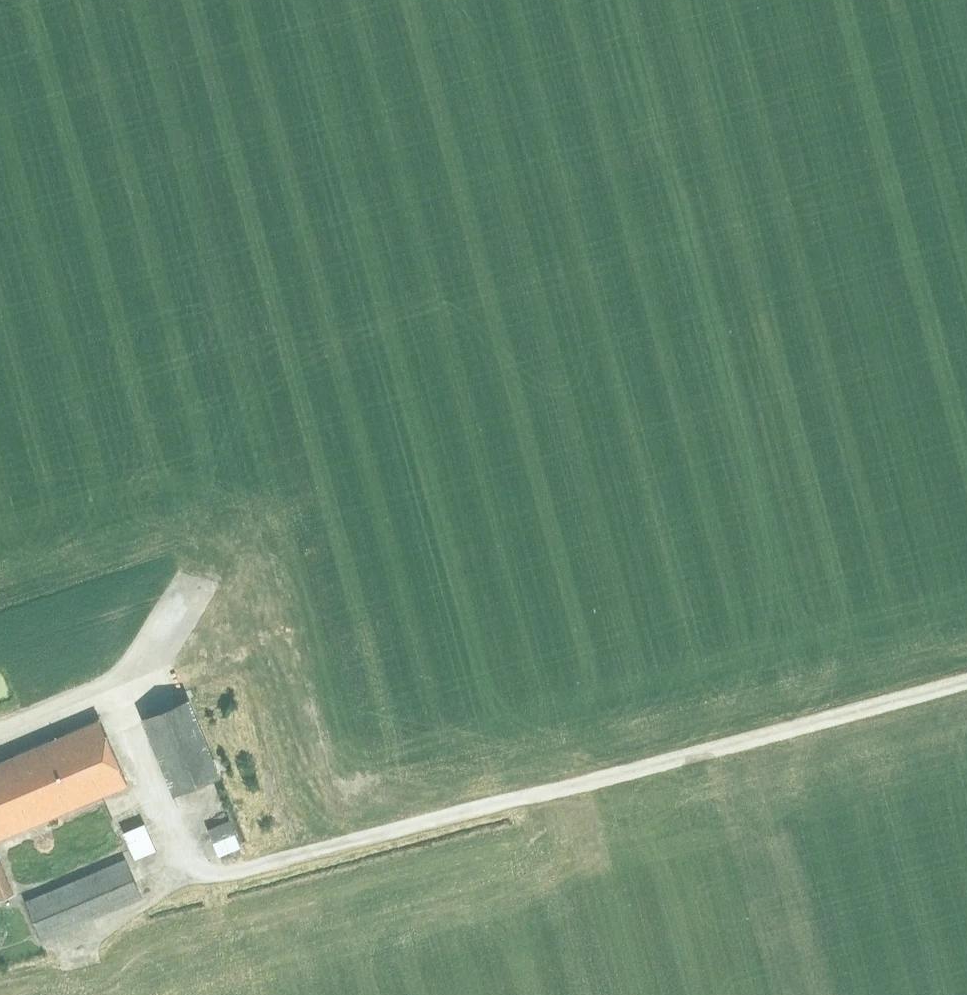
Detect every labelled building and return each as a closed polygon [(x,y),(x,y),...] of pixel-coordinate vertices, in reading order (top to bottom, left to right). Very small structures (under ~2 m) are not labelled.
[(189,695),(141,715),(173,792),(221,772),(189,695)] [(0,760),(0,837),(128,784),(101,718),(0,760)] [(212,830),(235,824),(231,808),(208,814),(212,830)] [(154,848),(144,823),(124,830),(134,856),(154,848)] [(236,832),(214,840),(219,853),(241,844),(236,832)] [(141,895),(125,857),(25,900),(41,938),(141,895)] [(1,901),(15,895),(0,861),(0,900),(1,901)]
